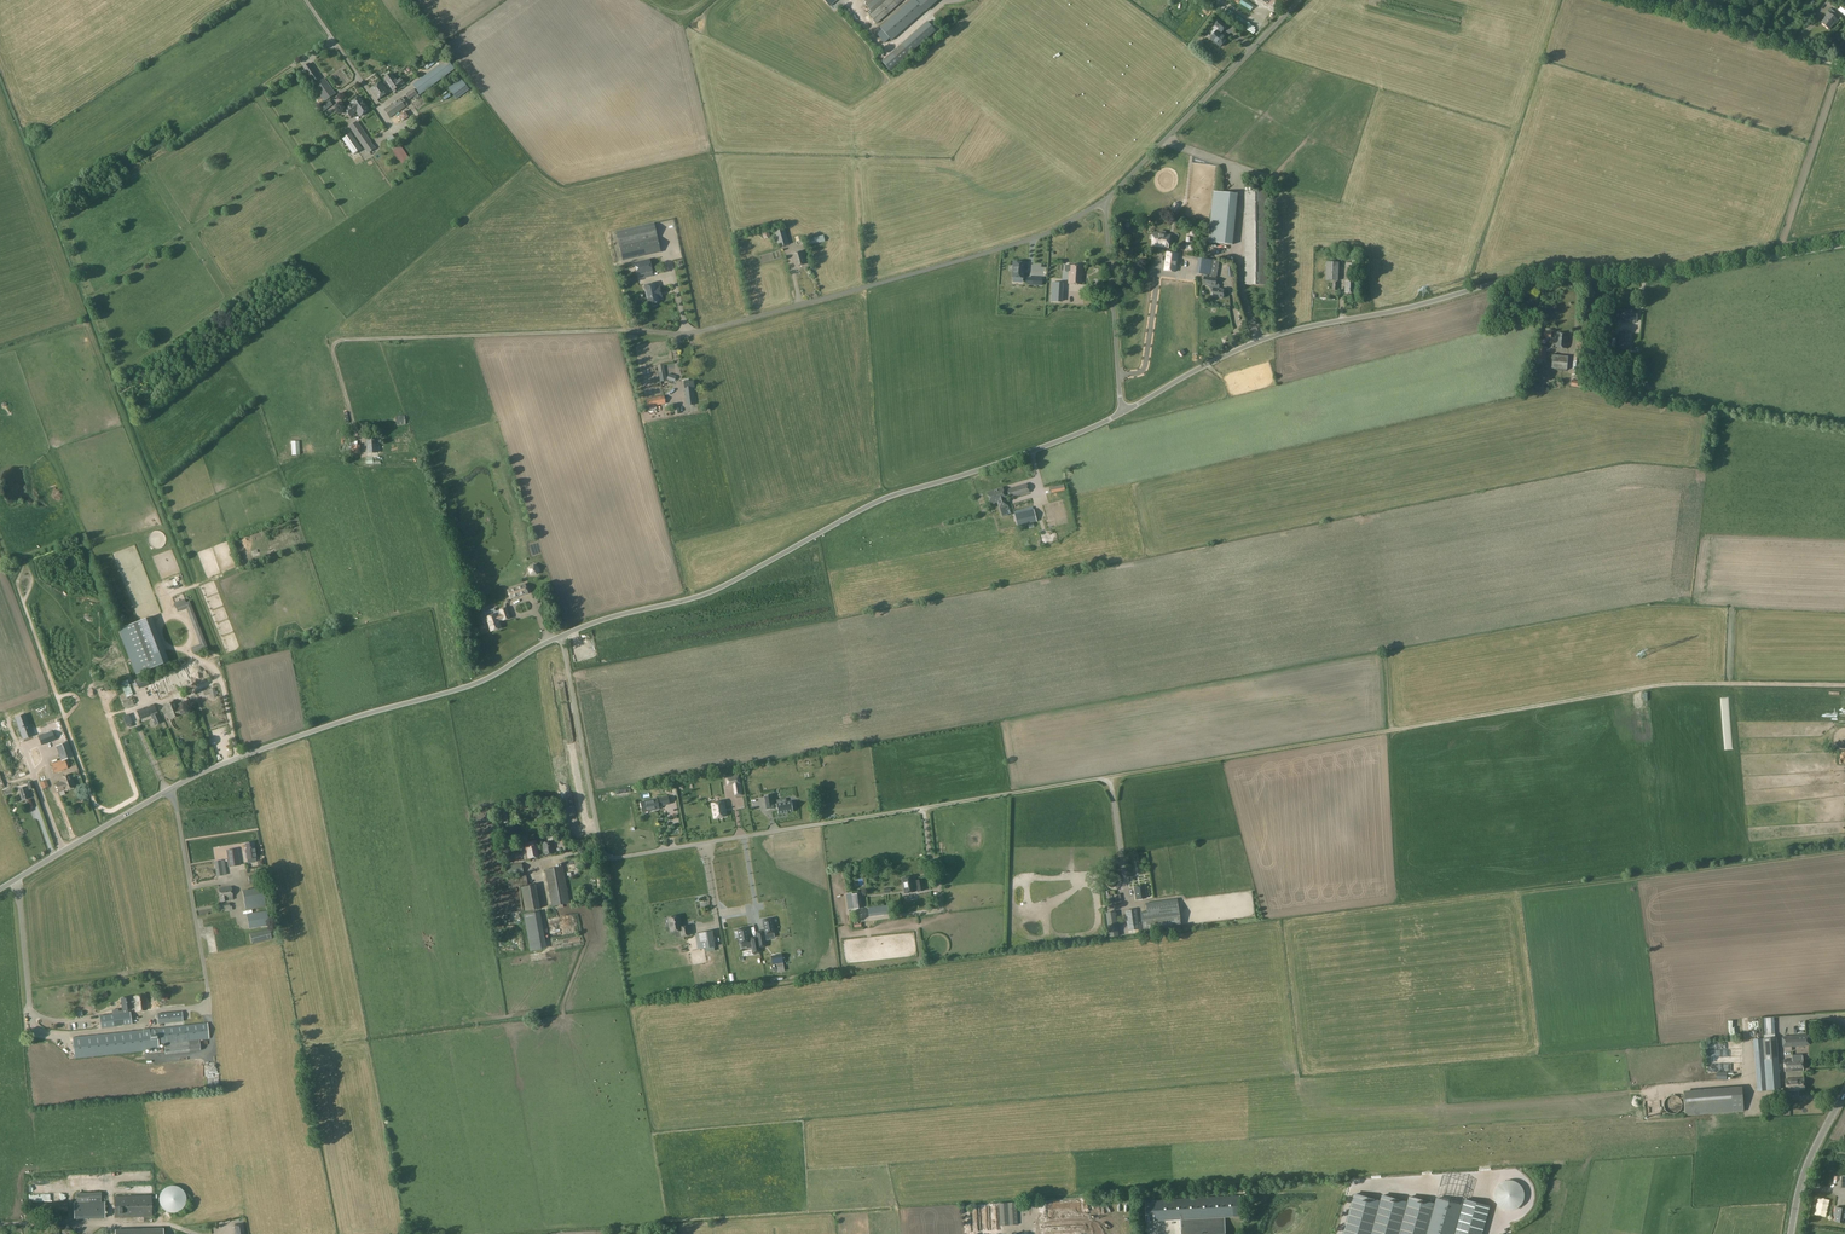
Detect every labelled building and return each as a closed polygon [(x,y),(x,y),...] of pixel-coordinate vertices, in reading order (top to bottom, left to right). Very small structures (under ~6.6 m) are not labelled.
[(867,8),(871,13),(870,14),(872,17),(876,13),(873,9),(884,0),(876,0),(867,8)] [(875,23),(902,0),(891,0),(871,18),(875,23)] [(880,27),(892,41),(925,11),(925,12),(939,0),(911,0),(880,27)] [(1699,5),(1705,9),(1709,3),(1703,0),(1702,0),(1699,5)] [(1821,23),(1829,30),(1835,23),(1836,24),(1838,21),(1840,18),(1831,9),(1828,12),(1823,18),(1824,19),(1821,23)] [(927,21),(901,45),(910,54),(936,31),(927,21)] [(1212,35),(1213,36),(1211,39),(1221,47),(1227,39),(1220,33),(1222,30),(1223,31),(1226,26),(1219,21),(1213,28),(1214,29),(1212,32),(1211,33),(1212,35)] [(910,54),(901,45),(882,62),(891,72),(910,54)] [(422,65),(426,70),(442,58),(438,53),(422,65)] [(447,59),(412,85),(420,95),(455,69),(447,59)] [(320,79),(309,63),(303,68),(314,83),(320,79)] [(391,74),(384,79),(387,83),(394,78),(391,74)] [(325,101),(335,93),(324,78),(314,86),(325,101)] [(394,78),(387,83),(394,93),(397,91),(396,89),(404,83),(401,79),(397,82),(394,78)] [(461,79),(459,80),(448,88),(456,99),(470,90),(461,79)] [(370,89),(377,100),(388,92),(381,81),(370,89)] [(413,89),(406,95),(409,100),(417,94),(413,89)] [(447,95),(443,90),(436,95),(440,100),(447,95)] [(351,104),(345,108),(350,115),(357,110),(360,116),(359,116),(360,117),(362,115),(363,115),(367,113),(367,111),(369,110),(359,97),(351,103),(351,104)] [(405,107),(400,99),(384,110),(390,118),(405,107)] [(321,108),(323,112),(333,105),(330,101),(321,108)] [(395,114),(399,120),(406,116),(402,110),(395,114)] [(357,121),(349,127),(363,147),(371,142),(371,141),(357,121)] [(342,139),(354,155),(362,149),(351,133),(342,139)] [(399,141),(390,146),(398,163),(407,159),(399,141)] [(1233,245),(1238,194),(1223,192),(1214,191),(1208,242),(1233,245)] [(1245,285),(1259,285),(1265,285),(1267,285),(1267,191),(1264,191),(1245,191),(1245,283),(1245,285)] [(1173,213),(1175,212),(1179,206),(1179,203),(1176,201),(1174,202),(1170,209),(1170,211),(1173,213)] [(661,252),(654,223),(616,232),(623,261),(661,252)] [(777,228),(773,229),(778,247),(789,244),(784,229),(778,231),(777,228)] [(769,230),(762,232),(764,240),(771,238),(769,230)] [(1154,233),(1152,245),(1168,247),(1170,236),(1166,235),(1166,231),(1159,231),(1159,234),(1154,233)] [(808,239),(809,245),(815,243),(815,244),(825,242),(823,235),(808,239)] [(806,264),(802,251),(792,254),(795,267),(806,264)] [(1167,252),(1164,271),(1176,272),(1178,254),(1167,252)] [(1213,260),(1198,257),(1196,273),(1210,276),(1213,260)] [(650,259),(634,263),(637,275),(653,272),(650,259)] [(1213,260),(1210,276),(1216,277),(1217,277),(1219,261),(1213,260)] [(1338,281),(1339,262),(1327,262),(1326,280),(1338,281)] [(1013,263),(1013,278),(1023,278),(1024,263),(1013,263)] [(1346,263),(1345,275),(1357,275),(1357,264),(1346,263)] [(1068,284),(1081,285),(1082,266),(1065,266),(1065,268),(1066,268),(1066,271),(1069,271),(1068,284)] [(1204,277),(1203,284),(1210,285),(1216,286),(1216,283),(1217,279),(1204,277)] [(1356,293),(1356,281),(1345,281),(1345,293),(1356,293)] [(655,283),(644,285),(648,305),(651,304),(653,306),(656,306),(657,303),(660,302),(659,298),(662,297),(660,287),(656,288),(655,283)] [(1052,283),(1051,301),(1061,302),(1062,284),(1052,283)] [(1210,285),(1209,287),(1211,290),(1213,290),(1212,296),(1223,298),(1224,290),(1219,289),(1219,286),(1217,283),(1216,283),(1216,286),(1210,285)] [(1021,294),(1032,294),(1032,298),(1043,298),(1043,296),(1051,296),(1051,287),(1028,287),(1028,289),(1021,289),(1021,294)] [(1593,306),(1584,305),(1583,312),(1592,313),(1593,306)] [(1637,311),(1623,310),(1622,320),(1636,321),(1637,311)] [(1555,347),(1566,348),(1568,334),(1556,333),(1555,347)] [(1621,338),(1620,345),(1620,348),(1630,349),(1630,338),(1621,338)] [(1545,361),(1546,348),(1537,347),(1535,362),(1539,363),(1539,360),(1545,361)] [(1574,353),(1572,369),(1572,375),(1581,376),(1584,354),(1574,353)] [(1553,355),(1552,366),(1551,368),(1567,370),(1568,357),(1553,355)] [(664,364),(657,365),(660,382),(667,381),(664,364)] [(683,381),(687,406),(694,404),(692,387),(694,387),(693,381),(688,382),(688,380),(687,381),(687,380),(685,380),(684,381),(683,381)] [(646,399),(647,407),(666,404),(664,396),(646,399)] [(396,416),(397,425),(404,424),(404,416),(396,416)] [(366,438),(367,453),(378,453),(377,437),(366,438)] [(299,441),(291,442),(292,455),(300,455),(299,441)] [(351,446),(351,454),(360,454),(360,445),(351,446)] [(993,479),(1010,474),(1009,469),(991,474),(993,479)] [(1056,471),(1040,474),(1043,486),(1059,483),(1056,471)] [(1027,483),(1007,489),(1006,489),(1009,499),(1029,493),(1027,483)] [(1008,506),(1005,499),(1002,488),(987,493),(990,504),(997,502),(999,509),(1008,506)] [(1047,527),(1065,523),(1061,499),(1042,503),(1047,527)] [(1037,522),(1033,509),(1014,514),(1017,527),(1037,522)] [(537,575),(539,568),(534,564),(528,568),(530,575),(537,575)] [(507,590),(511,600),(529,594),(525,584),(507,590)] [(176,606),(178,612),(186,608),(200,644),(192,647),(194,653),(207,647),(190,601),(176,606)] [(491,631),(500,628),(498,620),(503,618),(503,620),(509,618),(506,608),(500,610),(501,613),(496,615),(496,614),(486,617),(491,631)] [(168,662),(150,617),(118,629),(136,674),(168,662)] [(164,682),(156,685),(161,699),(169,696),(168,693),(182,688),(182,689),(193,685),(187,669),(177,673),(177,675),(169,678),(168,676),(165,677),(167,682),(164,683),(164,682)] [(139,679),(135,680),(138,686),(139,689),(142,687),(149,685),(146,676),(139,679)] [(129,686),(124,688),(123,688),(126,698),(133,695),(129,686)] [(134,705),(133,703),(136,702),(134,698),(132,699),(131,697),(122,701),(125,708),(134,705)] [(172,701),(173,702),(164,705),(169,719),(185,713),(181,703),(176,705),(174,700),(172,701)] [(154,704),(147,707),(151,716),(155,726),(161,723),(159,716),(160,715),(159,713),(158,713),(154,704)] [(147,707),(136,711),(140,720),(151,716),(147,707)] [(130,713),(124,715),(126,721),(132,719),(130,713)] [(36,718),(28,721),(34,738),(42,735),(36,718)] [(27,778),(43,772),(36,754),(34,748),(33,748),(27,732),(16,736),(20,746),(23,744),(24,746),(20,747),(21,750),(13,753),(16,761),(19,760),(21,763),(29,760),(30,765),(33,764),(35,768),(25,771),(27,778)] [(52,732),(43,735),(46,743),(55,740),(52,732)] [(61,760),(64,759),(73,756),(68,742),(56,747),(61,760)] [(61,760),(50,764),(54,773),(68,768),(64,759),(61,760)] [(21,774),(22,774),(21,771),(5,776),(7,781),(18,778),(18,779),(22,778),(21,774)] [(768,775),(770,784),(779,783),(778,780),(790,779),(790,781),(794,780),(793,771),(768,775)] [(75,787),(70,774),(59,778),(61,782),(62,785),(69,783),(71,788),(75,787)] [(739,774),(725,777),(726,784),(740,782),(739,774)] [(40,782),(40,783),(41,786),(42,789),(49,787),(46,780),(40,782)] [(61,782),(56,784),(58,792),(64,790),(64,791),(71,788),(69,783),(62,785),(61,782)] [(670,782),(657,784),(658,791),(671,789),(670,782)] [(19,789),(22,801),(29,799),(25,787),(19,789)] [(773,805),(771,795),(764,796),(766,810),(773,809),(777,808),(778,814),(783,813),(784,814),(787,813),(793,812),(791,802),(786,803),(785,799),(776,801),(777,804),(776,804),(773,805)] [(659,798),(657,799),(641,802),(643,812),(659,809),(659,808),(662,808),(661,806),(670,804),(668,796),(659,798)] [(712,802),(714,817),(725,815),(723,800),(712,802)] [(710,802),(677,806),(679,826),(713,822),(710,802)] [(533,816),(541,818),(543,809),(535,807),(533,816)] [(523,840),(517,842),(519,851),(525,850),(523,840)] [(525,843),(528,859),(539,857),(536,841),(525,843)] [(256,862),(255,858),(253,842),(245,844),(246,849),(245,849),(246,859),(247,859),(247,864),(256,862)] [(509,842),(503,844),(502,844),(505,863),(513,861),(509,842)] [(555,853),(552,842),(542,844),(544,855),(555,853)] [(240,865),(237,849),(227,851),(229,867),(240,865)] [(576,863),(575,859),(565,861),(567,871),(579,869),(577,863),(576,863)] [(223,875),(220,861),(214,862),(217,876),(223,875)] [(523,873),(524,873),(522,863),(507,866),(509,876),(519,874),(523,873)] [(563,866),(545,870),(552,906),(570,903),(563,866)] [(523,873),(519,874),(520,877),(507,880),(509,888),(528,885),(526,873),(524,873),(523,873)] [(255,875),(248,876),(249,884),(256,883),(255,875)] [(916,881),(913,882),(912,877),(902,878),(905,893),(914,892),(914,891),(917,890),(917,892),(923,891),(922,880),(916,881)] [(1146,898),(1144,886),(1133,887),(1136,900),(1146,898)] [(233,900),(233,897),(231,887),(218,889),(220,899),(221,899),(221,902),(233,900)] [(239,902),(241,902),(242,908),(259,906),(258,893),(238,896),(239,902)] [(864,908),(862,893),(852,895),(854,909),(864,908)] [(1181,927),(1177,899),(1145,903),(1146,912),(1141,913),(1143,932),(1181,927)] [(232,906),(230,907),(229,903),(223,905),(223,908),(224,908),(224,912),(232,910),(232,906)] [(890,905),(883,906),(884,915),(891,914),(890,905)] [(1136,909),(1125,911),(1127,926),(1139,925),(1136,909)] [(266,910),(246,914),(249,929),(269,925),(266,910)] [(540,911),(524,914),(531,951),(546,948),(540,911)] [(679,916),(668,918),(671,932),(682,930),(683,936),(690,935),(688,926),(681,927),(679,916)] [(758,936),(760,947),(767,946),(765,934),(766,934),(776,932),(774,918),(764,920),(766,931),(764,931),(764,930),(757,932),(758,936)] [(760,947),(758,936),(751,937),(751,938),(750,938),(748,927),(739,929),(741,943),(751,941),(750,941),(752,941),(754,953),(761,952),(760,947)] [(272,939),(269,929),(249,934),(252,944),(272,939)] [(712,931),(695,934),(698,950),(715,947),(712,931)] [(771,958),(772,964),(783,962),(782,956),(771,958)] [(769,968),(769,977),(780,977),(779,967),(769,968)] [(134,996),(134,999),(130,1000),(131,1004),(135,1003),(136,1011),(146,1010),(145,995),(134,996)] [(130,997),(121,998),(123,1010),(127,1010),(132,1009),(131,1004),(130,1000),(130,997)] [(182,1011),(157,1014),(158,1024),(183,1022),(182,1011)] [(119,1013),(116,1014),(117,1027),(132,1025),(130,1012),(128,1012),(124,1013),(119,1013)] [(112,1014),(99,1016),(101,1029),(117,1027),(116,1014),(112,1014)] [(1774,1017),(1762,1018),(1764,1035),(1775,1034),(1774,1017)] [(209,1039),(207,1023),(157,1028),(159,1044),(209,1039)] [(157,1028),(143,1030),(144,1036),(145,1046),(145,1049),(159,1048),(158,1045),(158,1044),(159,1044),(157,1028)] [(145,1046),(144,1036),(143,1030),(72,1037),(75,1059),(146,1051),(145,1046)] [(1806,1035),(1782,1036),(1783,1047),(1807,1046),(1806,1035)] [(1777,1037),(1775,1037),(1764,1038),(1765,1059),(1778,1058),(1777,1045),(1777,1037)] [(1792,1054),(1792,1059),(1784,1059),(1785,1072),(1803,1070),(1802,1054),(1792,1054)] [(1780,1077),(1778,1058),(1765,1059),(1765,1061),(1758,1061),(1759,1078),(1780,1077)] [(1785,1079),(1786,1091),(1804,1090),(1803,1078),(1785,1079)] [(1723,1113),(1721,1088),(1683,1091),(1685,1116),(1723,1113)] [(1678,1108),(1676,1098),(1666,1100),(1668,1110),(1678,1108)] [(88,1179),(92,1179),(93,1186),(101,1186),(101,1177),(75,1178),(75,1183),(88,1182),(88,1179)] [(1495,1191),(1494,1195),(1495,1199),(1496,1202),(1498,1205),(1501,1208),(1504,1209),(1508,1210),(1511,1210),(1515,1209),(1518,1208),(1521,1205),(1523,1202),(1524,1199),(1525,1195),(1524,1191),(1523,1188),(1521,1185),(1518,1182),(1515,1180),(1511,1179),(1508,1179),(1504,1180),(1501,1182),(1498,1185),(1496,1188),(1495,1191)] [(182,1190),(181,1188),(180,1188),(179,1187),(178,1187),(177,1186),(176,1186),(175,1186),(174,1186),(173,1186),(171,1186),(170,1186),(169,1186),(168,1186),(167,1187),(166,1187),(165,1188),(164,1189),(163,1189),(163,1190),(162,1191),(161,1192),(161,1193),(160,1194),(160,1195),(160,1196),(159,1197),(159,1199),(159,1200),(159,1201),(160,1202),(160,1203),(160,1204),(161,1205),(161,1206),(162,1207),(163,1208),(163,1209),(164,1210),(165,1210),(166,1211),(167,1211),(168,1212),(169,1212),(170,1212),(172,1213),(173,1213),(174,1213),(175,1213),(176,1212),(177,1212),(178,1212),(179,1211),(180,1210),(181,1210),(182,1209),(183,1208),(184,1207),(184,1206),(185,1205),(185,1204),(186,1203),(186,1202),(186,1201),(186,1200),(186,1199),(186,1198),(186,1196),(186,1195),(185,1194),(185,1193),(184,1192),(184,1191),(183,1190),(182,1190)] [(77,1202),(101,1202),(101,1193),(77,1194),(77,1202)] [(114,1196),(114,1218),(152,1217),(152,1195),(114,1196)] [(1343,1233),(1454,1233),(1462,1205),(1436,1198),(1434,1204),(1409,1197),(1407,1203),(1381,1196),(1380,1202),(1354,1195),(1343,1233)] [(1240,1196),(1146,1201),(1147,1221),(1180,1220),(1222,1218),(1222,1217),(1241,1216),(1240,1196)] [(1454,1233),(1482,1233),(1489,1207),(1463,1200),(1462,1205),(1454,1233)] [(75,1219),(105,1218),(105,1202),(101,1202),(77,1202),(74,1202),(75,1219)] [(1017,1202),(969,1205),(971,1232),(1001,1231),(1001,1226),(1018,1225),(1017,1202)] [(68,1211),(68,1203),(28,1204),(29,1213),(68,1211)] [(1037,1208),(1039,1233),(1080,1233),(1080,1230),(1073,1230),(1073,1226),(1080,1226),(1079,1206),(1037,1208)] [(1844,1223),(1844,1219),(1844,1209),(1835,1207),(1834,1212),(1835,1212),(1833,1221),(1844,1223)] [(1180,1220),(1181,1233),(1226,1233),(1225,1218),(1222,1218),(1180,1220)] [(236,1233),(244,1233),(242,1224),(234,1225),(236,1233)]
